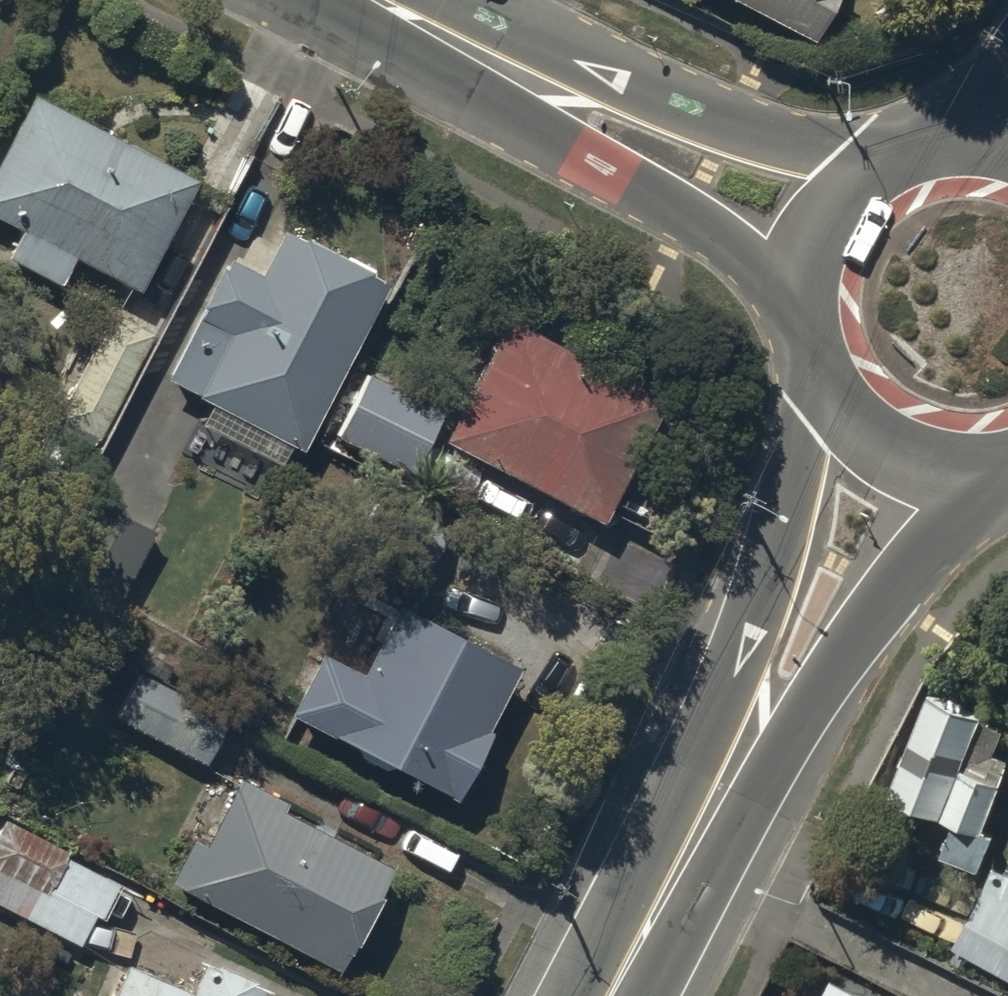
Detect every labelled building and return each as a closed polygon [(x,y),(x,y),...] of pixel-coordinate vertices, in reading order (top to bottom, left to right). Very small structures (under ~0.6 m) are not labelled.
[(812,37),(830,0),(738,0),(812,37)] [(39,98),(0,169),(0,217),(28,233),(13,260),(59,285),(75,253),(140,289),(197,184),(39,98)] [(373,268),(279,219),(257,261),(222,244),(162,359),(290,426),(373,268)] [(658,387),(505,311),(448,426),(601,501),(658,387)] [(103,445),(157,339),(115,317),(60,424),(103,445)] [(432,403),(361,367),(330,427),(401,463),(432,403)] [(153,518),(86,484),(39,577),(106,611),(153,518)] [(509,654),(393,595),(357,665),(312,643),(285,696),(444,778),(509,654)] [(121,707),(202,751),(229,702),(148,658),(121,707)] [(984,712),(934,693),(897,788),(957,811),(941,851),(978,865),(993,826),(984,822),(1002,776),(965,762),(984,712)] [(387,851),(237,771),(202,835),(184,825),(164,863),(331,953),(387,851)] [(4,828),(0,837),(0,902),(85,946),(116,885),(4,828)] [(994,866),(958,945),(1007,967),(1007,872),(994,866)] [(129,962),(115,995),(246,995),(254,977),(198,953),(185,985),(129,962)] [(839,982),(832,995),(867,995),(839,982)]
